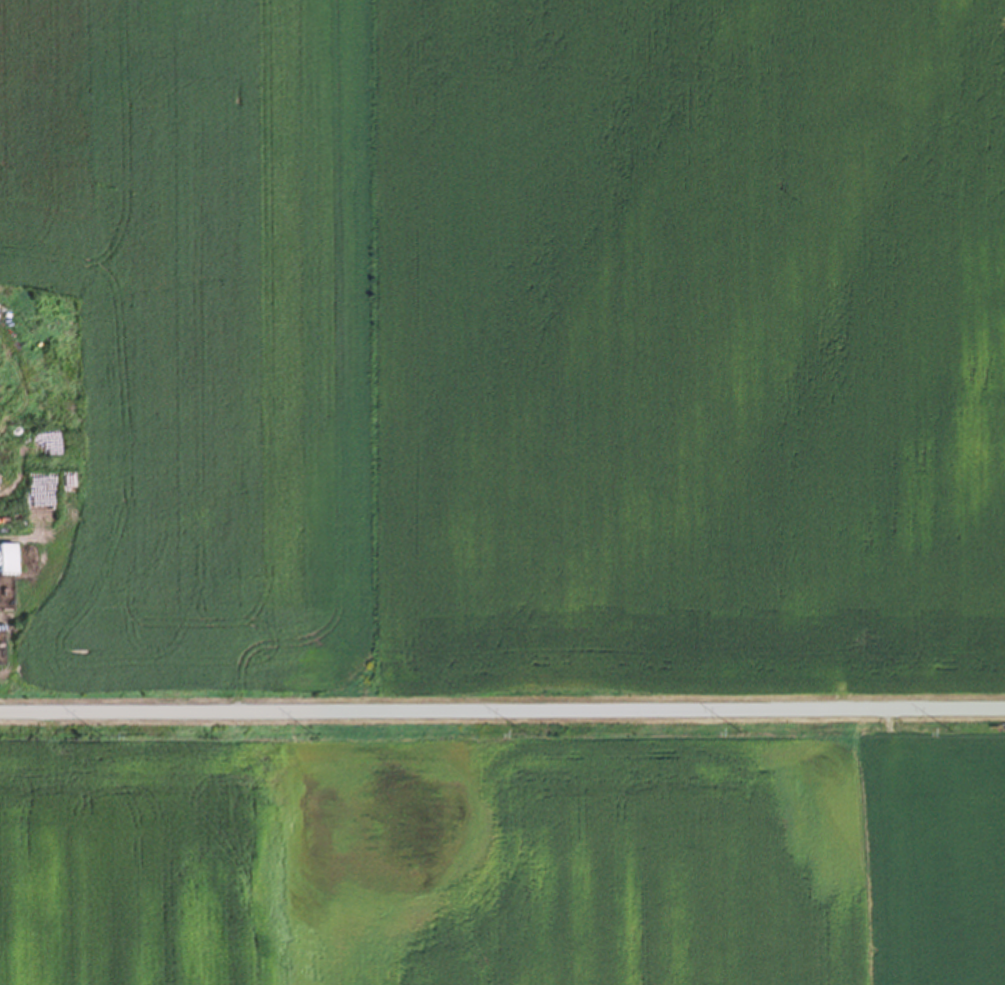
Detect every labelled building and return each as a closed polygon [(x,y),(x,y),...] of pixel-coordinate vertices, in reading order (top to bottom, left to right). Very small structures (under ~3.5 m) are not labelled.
[(40,424),(5,422),(3,455),(38,457),(40,424)] [(0,548),(0,578),(12,578),(12,548),(0,548)]
